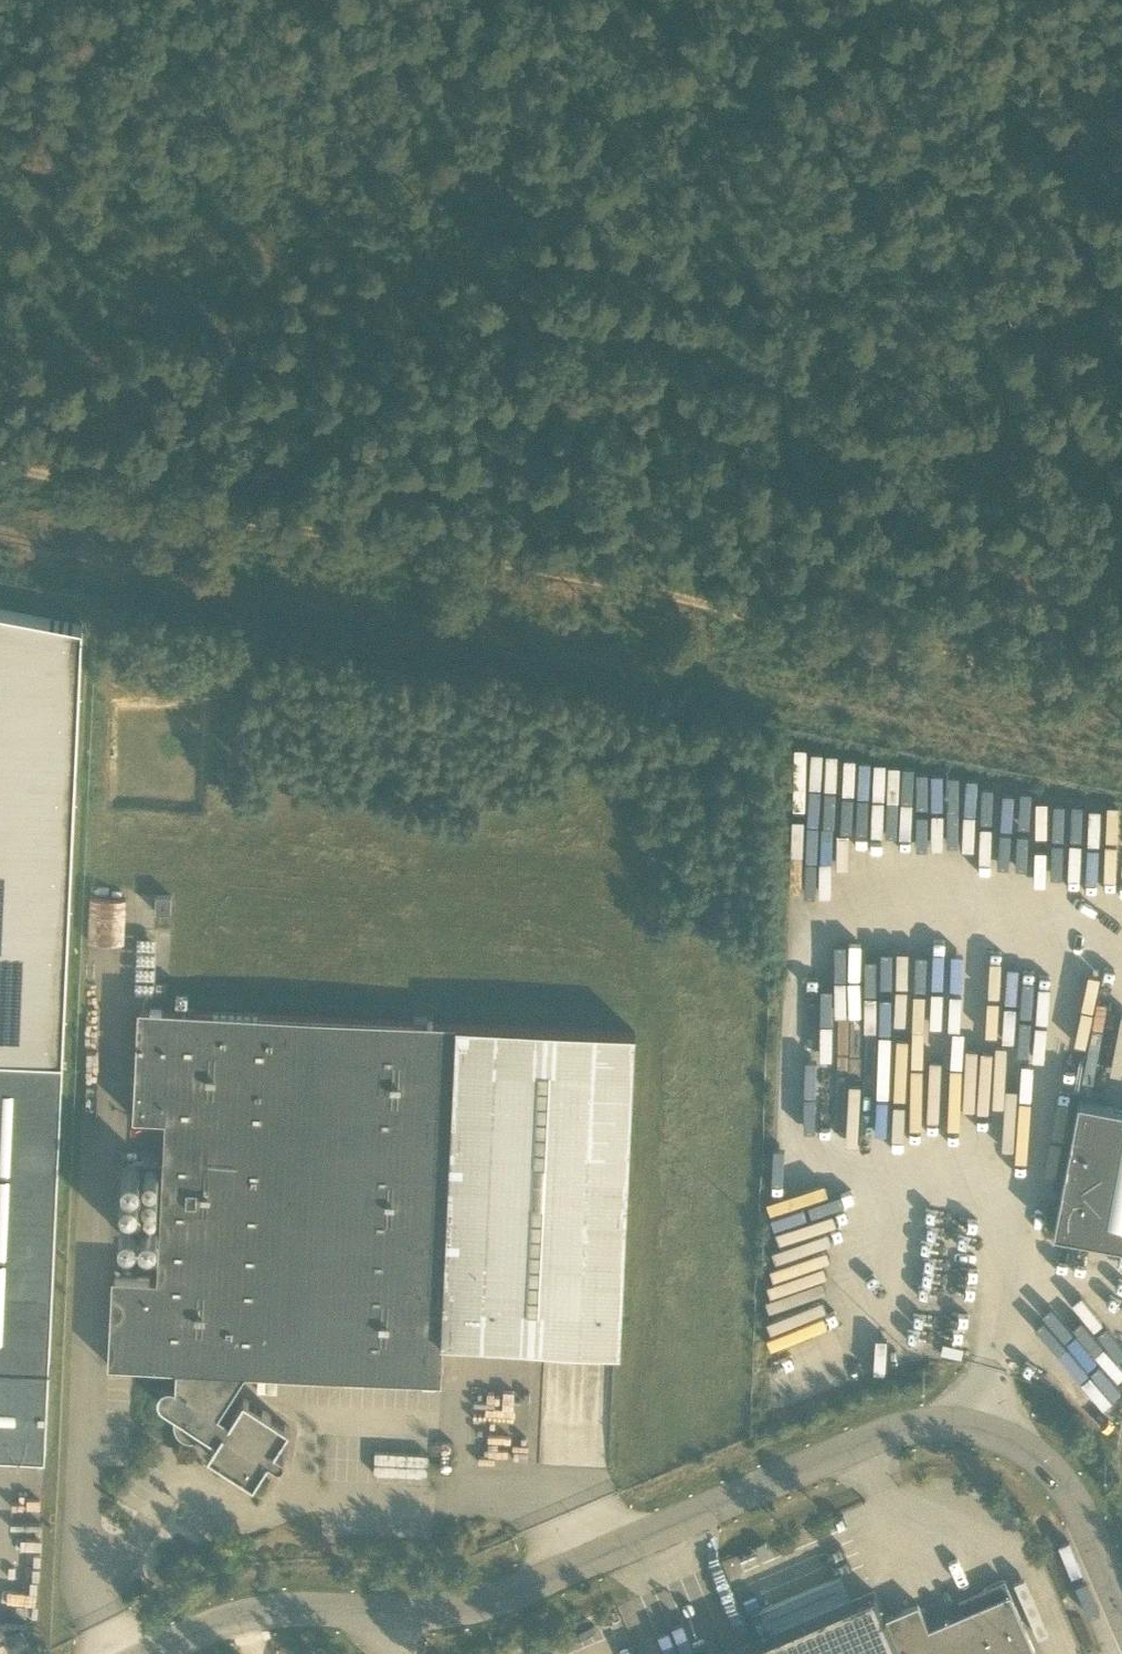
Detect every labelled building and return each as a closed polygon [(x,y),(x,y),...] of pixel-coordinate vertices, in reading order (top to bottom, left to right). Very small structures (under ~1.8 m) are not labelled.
[(46,1456),(64,1058),(83,624),(0,609),(0,1454),(46,1456)] [(157,894),(157,912),(172,912),(172,895),(157,894)] [(92,897),(90,941),(124,943),(126,899),(92,897)] [(161,1403),(164,1406),(175,1414),(175,1424),(176,1430),(178,1434),(182,1438),(187,1440),(192,1441),(198,1440),(202,1437),(206,1434),(217,1441),(208,1454),(254,1484),(270,1460),(276,1465),(278,1465),(281,1465),(283,1464),(284,1463),(285,1461),(285,1459),(284,1456),(282,1455),(276,1451),(291,1427),(245,1398),(230,1420),(220,1413),(246,1371),(442,1381),(444,1341),(621,1349),(636,1031),(139,1008),(134,1118),(166,1120),(158,1279),(113,1276),(109,1365),(177,1369),(176,1386),(172,1385),(170,1385),(167,1385),(165,1386),(163,1387),(160,1390),(159,1394),(158,1397),(159,1399),(160,1401),(161,1403)] [(1079,1101),(1054,1233),(1121,1246),(1121,1109),(1079,1101)] [(124,1170),(124,1173),(124,1175),(125,1177),(126,1179),(128,1180),(130,1181),(132,1182),(134,1182),(136,1181),(138,1180),(139,1179),(141,1177),(142,1174),(142,1172),(141,1170),(140,1168),(139,1166),(137,1165),(134,1164),(132,1164),(129,1164),(127,1166),(125,1168),(124,1170)] [(145,1174),(144,1176),(145,1180),(146,1181),(148,1183),(150,1184),(152,1184),(155,1184),(158,1181),(159,1180),(160,1178),(160,1176),(160,1174),(158,1171),(156,1169),(154,1168),(151,1168),(149,1169),(147,1170),(146,1172),(145,1174)] [(122,1191),(122,1194),(122,1196),(123,1198),(124,1200),(126,1201),(128,1203),(131,1203),(133,1203),(135,1202),(137,1201),(139,1200),(140,1198),(141,1195),(141,1193),(140,1190),(139,1188),(138,1187),(136,1185),(133,1184),(130,1184),(128,1185),(125,1186),(123,1188),(122,1191)] [(144,1192),(144,1194),(145,1198),(146,1200),(147,1201),(149,1202),(151,1202),(155,1202),(158,1200),(159,1198),(159,1196),(160,1194),(159,1192),(157,1189),(155,1187),(153,1187),(151,1186),(149,1187),(147,1188),(145,1190),(144,1192)] [(121,1226),(121,1229),(121,1231),(122,1233),(123,1235),(125,1236),(127,1237),(129,1238),(131,1238),(133,1237),(135,1236),(137,1235),(138,1233),(139,1231),(139,1228),(138,1226),(137,1224),(136,1223),(134,1221),(132,1220),(129,1220),(126,1221),(124,1222),(122,1224),(121,1226)] [(142,1227),(142,1230),(142,1232),(142,1234),(144,1236),(146,1238),(148,1239),(150,1239),(152,1239),(154,1238),(156,1238),(158,1236),(159,1234),(160,1232),(160,1229),(159,1227),(158,1225),(157,1224),(155,1222),(152,1221),(150,1221),(147,1222),(145,1223),(143,1225),(142,1227)] [(888,1617),(876,1589),(724,1653),(1037,1653),(1005,1579),(984,1588),(990,1602),(930,1628),(919,1603),(888,1617)]
